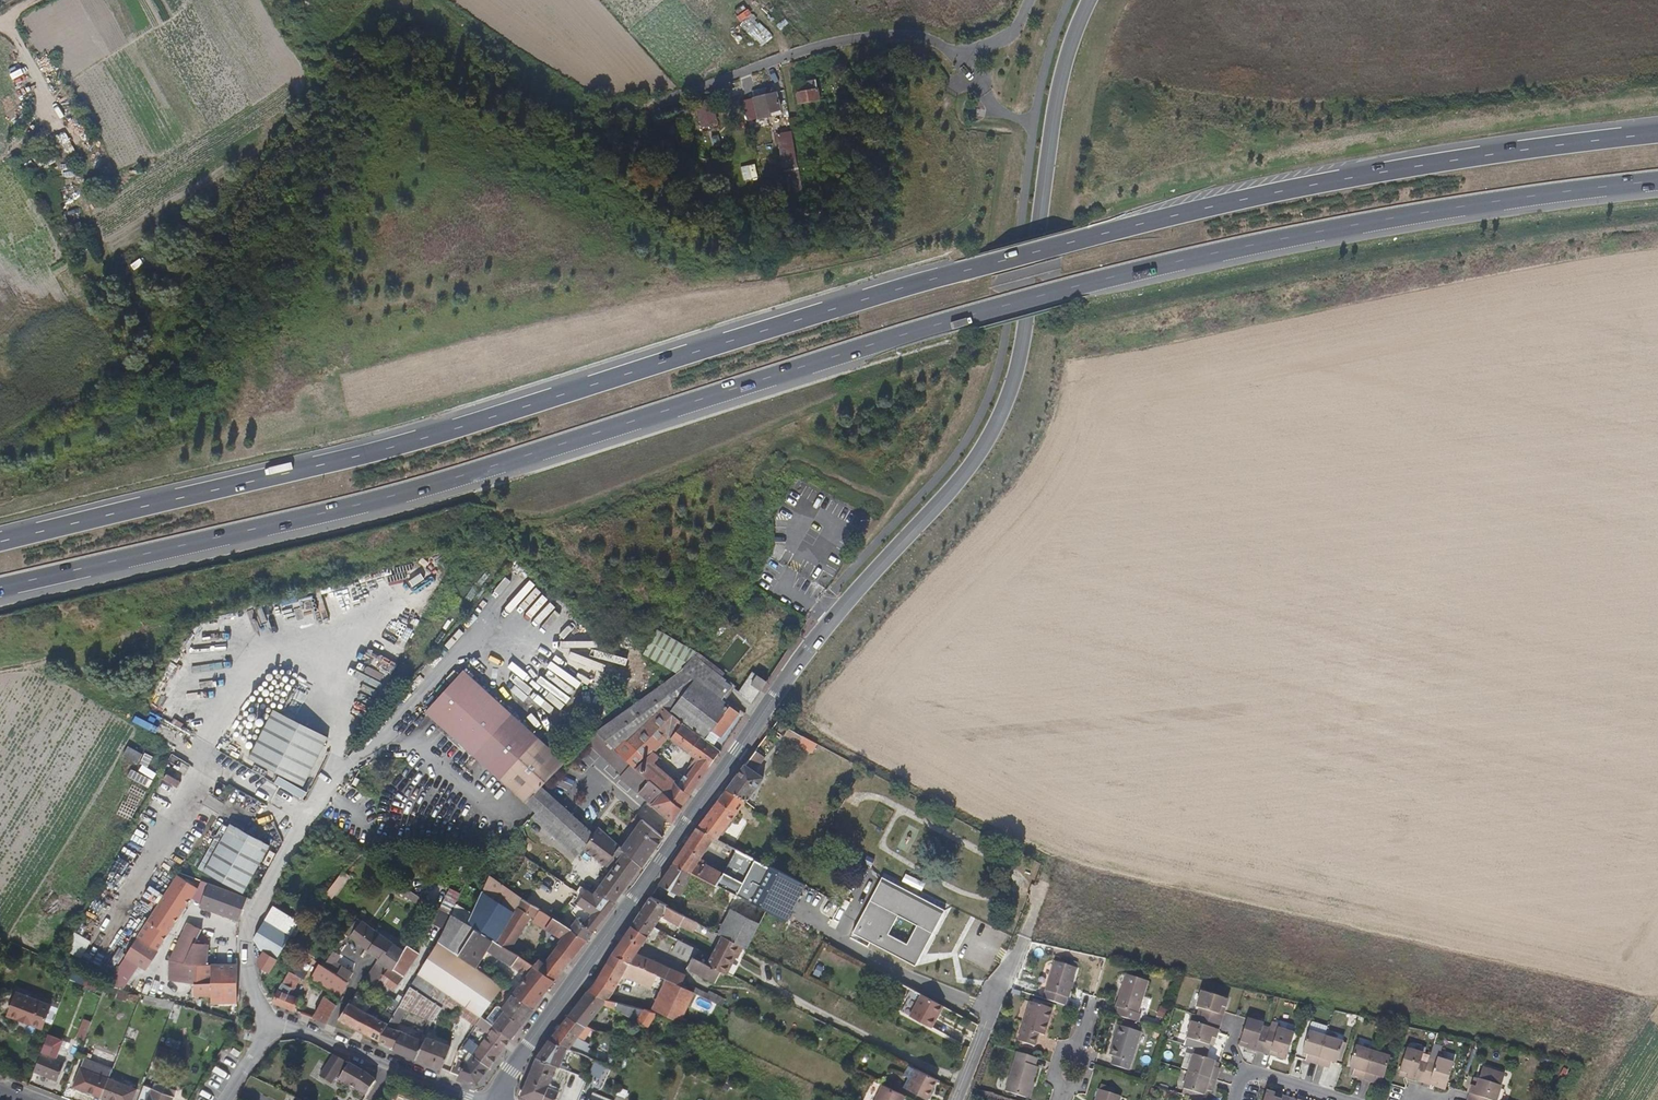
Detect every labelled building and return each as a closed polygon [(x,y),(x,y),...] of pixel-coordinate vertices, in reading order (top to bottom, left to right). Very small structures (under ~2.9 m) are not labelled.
[(781,16),(772,22),(779,31),(787,25),(781,16)] [(755,21),(746,34),(761,45),(770,33),(755,21)] [(816,79),(794,83),(798,105),(820,101),(816,79)] [(765,88),(752,91),(754,98),(767,94),(765,88)] [(754,98),(743,100),(749,121),(781,113),(776,92),(767,94),(754,98)] [(718,121),(712,104),(696,109),(701,126),(718,121)] [(801,131),(799,116),(789,118),(792,132),(801,131)] [(67,154),(58,135),(48,140),(58,158),(67,154)] [(714,148),(722,147),(720,135),(712,137),(714,148)] [(55,160),(52,154),(45,157),(48,164),(55,160)] [(48,164),(45,157),(37,162),(40,168),(48,164)] [(805,201),(798,165),(784,168),(791,204),(805,201)] [(47,206),(76,199),(70,173),(47,178),(49,185),(43,187),(47,206)] [(428,600),(432,591),(424,588),(420,597),(428,600)] [(595,732),(681,804),(740,710),(724,701),(732,690),(725,673),(658,630),(644,654),(674,672),(592,729),(595,732)] [(425,711),(524,800),(536,780),(559,753),(464,668),(425,711)] [(734,689),(746,701),(762,677),(747,668),(734,689)] [(252,697),(243,713),(259,721),(268,705),(252,697)] [(248,758),(304,785),(328,737),(273,709),(248,758)] [(810,740),(788,728),(784,736),(796,743),(798,744),(800,740),(808,744),(810,740)] [(681,804),(595,732),(587,741),(622,774),(620,777),(643,797),(673,823),(683,807),(681,804)] [(813,753),(817,744),(810,740),(808,744),(800,740),(798,744),(798,745),(813,753)] [(746,764),(727,789),(746,802),(763,778),(755,772),(765,757),(756,751),(746,764)] [(319,772),(322,766),(316,763),(313,769),(319,772)] [(452,800),(461,790),(450,780),(441,790),(452,800)] [(537,814),(552,796),(542,787),(536,793),(531,798),(527,805),(537,814)] [(697,829),(717,839),(746,802),(727,789),(727,790),(697,828),(697,829)] [(593,932),(615,904),(614,904),(641,866),(621,849),(622,848),(599,827),(594,834),(552,796),(537,814),(573,847),(571,850),(577,856),(583,849),(605,866),(607,863),(613,867),(593,895),(586,891),(572,912),(577,918),(572,926),(562,919),(564,917),(553,908),(548,915),(553,918),(570,928),(587,941),(593,932)] [(243,798),(239,804),(251,811),(255,805),(243,798)] [(573,847),(537,814),(534,817),(571,850),(573,847)] [(642,868),(663,838),(636,815),(631,821),(637,826),(622,848),(621,849),(641,866),(642,868)] [(139,818),(137,824),(152,827),(153,821),(139,818)] [(243,894),(270,845),(230,824),(203,872),(243,894)] [(697,829),(674,864),(692,873),(697,876),(716,886),(721,876),(722,874),(705,865),(704,867),(697,863),(708,847),(716,852),(720,844),(734,851),(735,848),(717,839),(697,829)] [(753,893),(768,865),(736,849),(722,876),(753,893)] [(692,873),(674,864),(659,885),(670,890),(668,894),(673,897),(675,893),(680,896),(692,873)] [(785,922),(805,885),(768,865),(753,893),(748,903),(766,912),(785,922)] [(327,893),(334,898),(350,876),(343,871),(327,893)] [(178,875),(125,957),(107,985),(125,990),(140,967),(146,971),(192,896),(197,888),(178,875)] [(496,942),(518,907),(523,899),(489,875),(488,878),(483,891),(468,924),(475,929),(496,942)] [(716,886),(697,876),(691,887),(730,907),(736,896),(716,886)] [(721,876),(716,886),(736,896),(741,899),(746,901),(748,903),(753,893),(722,876),(721,876)] [(946,911),(883,878),(854,932),(916,966),(946,911)] [(192,896),(200,904),(208,883),(201,881),(197,888),(192,896)] [(397,882),(393,888),(426,910),(429,904),(397,882)] [(239,921),(247,898),(208,883),(200,904),(200,907),(239,921)] [(821,940),(841,904),(805,885),(785,922),(821,940)] [(450,889),(440,909),(451,914),(461,894),(450,889)] [(650,898),(632,926),(648,937),(654,928),(662,916),(667,919),(673,910),(650,898)] [(540,910),(523,899),(518,907),(532,916),(535,918),(540,910)] [(722,936),(733,915),(738,918),(746,901),(741,899),(735,911),(730,908),(717,934),(722,936)] [(733,915),(722,936),(743,947),(747,949),(766,912),(748,903),(746,901),(738,918),(733,915)] [(299,921),(274,906),(254,939),(262,953),(257,962),(257,966),(269,973),(299,921)] [(517,941),(532,916),(518,907),(496,942),(510,951),(517,941)] [(440,909),(437,916),(448,921),(452,914),(451,914),(440,909)] [(545,929),(553,918),(548,915),(540,910),(535,918),(532,922),(545,929)] [(673,910),(667,919),(680,927),(680,926),(691,932),(698,923),(673,910)] [(459,954),(475,929),(468,924),(452,914),(448,921),(438,942),(459,954)] [(554,981),(587,941),(570,928),(553,918),(545,929),(562,940),(547,961),(532,951),(525,961),(554,981)] [(379,959),(364,981),(365,982),(374,989),(379,981),(389,967),(393,970),(403,951),(379,934),(358,919),(346,933),(379,959)] [(201,930),(188,923),(169,962),(169,980),(194,983),(194,995),(212,996),(212,1003),(237,1003),(237,965),(206,965),(208,945),(194,944),(201,930)] [(632,926),(612,954),(629,963),(629,964),(638,968),(648,972),(657,975),(666,979),(681,987),(686,975),(636,953),(648,937),(632,926)] [(525,961),(519,956),(510,951),(496,942),(475,929),(459,954),(458,955),(476,968),(487,951),(526,977),(512,994),(513,994),(533,1008),(554,981),(525,961)] [(722,936),(707,965),(721,972),(726,974),(726,973),(734,957),(737,958),(743,947),(722,936)] [(699,950),(678,940),(671,953),(690,962),(687,968),(715,983),(721,972),(707,965),(694,958),(699,950)] [(532,951),(517,941),(510,951),(519,956),(525,961),(532,951)] [(410,986),(401,1003),(408,1007),(431,1020),(433,1022),(445,1004),(450,996),(481,1017),(503,987),(476,968),(458,955),(459,954),(438,942),(416,977),(410,986)] [(79,958),(83,950),(72,944),(67,952),(79,958)] [(403,951),(393,970),(389,967),(379,981),(374,989),(379,993),(385,985),(393,991),(403,977),(419,954),(407,945),(403,951)] [(334,951),(323,966),(331,971),(348,982),(353,974),(336,963),(340,955),(334,951)] [(595,982),(587,992),(607,1000),(612,995),(620,980),(629,963),(612,954),(595,982)] [(1066,1006),(1077,968),(1055,961),(1043,999),(1066,1006)] [(319,963),(311,978),(341,998),(349,983),(348,982),(331,971),(323,966),(322,965),(319,963)] [(630,984),(633,977),(638,968),(629,964),(629,963),(620,980),(630,984)] [(279,989),(274,1003),(294,1011),(298,999),(290,995),(300,977),(304,979),(308,973),(293,964),(293,965),(279,989)] [(811,974),(819,977),(823,968),(815,965),(811,974)] [(638,968),(633,977),(643,981),(648,972),(638,968)] [(654,981),(657,975),(648,972),(643,981),(652,985),(654,981)] [(664,985),(666,979),(657,975),(654,981),(664,985)] [(1138,1013),(1148,982),(1126,975),(1116,1007),(1118,1008),(1116,1015),(1139,1022),(1141,1014),(1138,1013)] [(681,1023),(695,993),(692,992),(681,987),(666,979),(664,985),(652,1009),(656,1011),(681,1023)] [(692,992),(695,993),(705,998),(708,993),(695,987),(692,992)] [(913,990),(901,1011),(931,1028),(943,1006),(913,990)] [(118,991),(116,999),(124,1001),(127,993),(118,991)] [(725,999),(709,991),(708,993),(705,998),(721,1006),(725,999)] [(1217,1021),(1221,1007),(1225,1008),(1228,999),(1201,991),(1196,1008),(1200,1009),(1198,1016),(1217,1021)] [(42,1029),(51,1006),(16,992),(7,1016),(42,1029)] [(587,992),(568,1017),(587,1026),(604,1005),(615,1009),(649,1027),(655,1013),(644,1009),(644,1010),(608,1000),(607,1000),(587,992)] [(505,1011),(493,1026),(511,1040),(534,1009),(533,1008),(513,994),(502,1009),(505,1011)] [(354,1029),(380,1041),(386,1026),(387,1025),(388,1024),(381,1020),(366,1013),(371,1004),(356,995),(351,1003),(350,1003),(349,1004),(339,1019),(354,1029)] [(481,1017),(450,996),(445,1004),(457,1013),(475,1025),(480,1018),(481,1017)] [(325,997),(314,1019),(327,1024),(337,1006),(325,997)] [(174,1002),(158,998),(156,1006),(172,1010),(174,1002)] [(400,1004),(393,999),(389,1006),(396,1011),(398,1007),(400,1004)] [(1044,1036),(1053,1009),(1030,1002),(1018,1041),(1035,1046),(1038,1038),(1031,1035),(1032,1032),(1039,1034),(1044,1036)] [(396,1029),(408,1007),(401,1003),(400,1004),(398,1007),(396,1011),(393,1017),(388,1024),(387,1025),(386,1026),(396,1029)] [(1221,1023),(1225,1008),(1221,1007),(1217,1021),(1221,1023)] [(971,1009),(966,1018),(972,1021),(976,1012),(971,1009)] [(1154,1020),(1162,1023),(1166,1011),(1158,1009),(1154,1020)] [(385,1012),(381,1020),(388,1024),(393,1017),(385,1012)] [(1216,1039),(1221,1023),(1217,1021),(1198,1016),(1192,1014),(1189,1021),(1192,1022),(1187,1038),(1209,1045),(1212,1037),(1216,1039)] [(469,1040),(463,1048),(469,1052),(473,1055),(489,1068),(511,1040),(493,1026),(481,1017),(480,1018),(475,1025),(489,1034),(479,1047),(469,1040)] [(568,1017),(549,1040),(567,1049),(569,1050),(579,1053),(588,1057),(592,1050),(588,1048),(589,1045),(583,1041),(590,1030),(585,1027),(587,1026),(568,1017)] [(1264,1049),(1270,1030),(1263,1028),(1264,1023),(1248,1018),(1240,1042),(1248,1044),(1247,1048),(1263,1053),(1264,1049)] [(1286,1061),(1294,1033),(1278,1028),(1279,1025),(1272,1022),(1270,1030),(1264,1049),(1279,1053),(1277,1058),(1286,1061)] [(84,1041),(90,1025),(83,1023),(77,1038),(84,1041)] [(616,1025),(614,1035),(631,1038),(632,1031),(633,1029),(616,1025)] [(1129,1071),(1141,1033),(1118,1025),(1109,1055),(1113,1056),(1111,1065),(1129,1071)] [(386,1026),(380,1041),(395,1047),(402,1032),(396,1029),(386,1026)] [(644,1037),(632,1031),(631,1038),(638,1042),(641,1044),(644,1037)] [(1317,1064),(1326,1036),(1309,1031),(1302,1052),(1304,1053),(1308,1054),(1306,1058),(1306,1061),(1317,1064)] [(395,1047),(393,1051),(415,1059),(424,1041),(402,1032),(395,1047)] [(1343,1042),(1326,1036),(1317,1064),(1329,1068),(1331,1062),(1337,1063),(1337,1061),(1343,1042)] [(424,1041),(415,1059),(441,1070),(451,1046),(426,1037),(424,1041)] [(549,1040),(536,1058),(557,1067),(559,1067),(567,1049),(549,1040)] [(1341,1062),(1347,1044),(1343,1042),(1337,1061),(1341,1062)] [(1364,1079),(1373,1051),(1356,1046),(1349,1067),(1355,1069),(1354,1073),(1353,1076),(1364,1079)] [(238,1057),(241,1052),(234,1048),(230,1053),(238,1057)] [(1423,1078),(1429,1059),(1422,1057),(1423,1054),(1407,1048),(1400,1071),(1407,1073),(1406,1078),(1408,1078),(1422,1083),(1423,1078)] [(1277,1058),(1279,1053),(1264,1049),(1263,1053),(1277,1058)] [(152,1067),(165,1072),(171,1056),(159,1051),(152,1067)] [(1384,1078),(1390,1057),(1373,1051),(1364,1079),(1376,1083),(1377,1080),(1378,1076),(1384,1078)] [(467,1063),(473,1055),(469,1052),(466,1056),(464,1061),(467,1063)] [(1028,1098),(1037,1067),(1035,1066),(1038,1058),(1017,1052),(1005,1091),(1028,1098)] [(45,1054),(41,1053),(34,1072),(58,1081),(65,1062),(45,1054)] [(1189,1070),(1194,1055),(1186,1053),(1181,1068),(1189,1070)] [(345,1061),(332,1054),(319,1076),(332,1083),(345,1061)] [(453,1065),(450,1073),(476,1083),(489,1068),(473,1055),(467,1063),(464,1061),(456,1058),(453,1065)] [(1216,1081),(1220,1068),(1218,1068),(1213,1066),(1214,1062),(1215,1061),(1194,1055),(1189,1070),(1188,1072),(1216,1081)] [(109,1078),(113,1069),(84,1058),(73,1088),(98,1097),(101,1099),(109,1078)] [(523,1090),(525,1091),(527,1096),(526,1098),(531,1099),(556,1099),(559,1092),(549,1087),(557,1067),(536,1058),(523,1090)] [(608,1058),(605,1064),(606,1065),(610,1067),(613,1060),(608,1058)] [(595,1060),(590,1073),(601,1078),(606,1065),(605,1064),(595,1060)] [(620,1071),(622,1064),(613,1060),(610,1067),(620,1071)] [(339,1080),(366,1097),(376,1081),(366,1073),(349,1063),(339,1080)] [(622,1064),(620,1071),(625,1074),(628,1067),(622,1064)] [(1505,1074),(1482,1067),(1479,1079),(1476,1087),(1472,1086),(1469,1094),(1468,1099),(1497,1099),(1505,1074)] [(937,1080),(917,1069),(907,1089),(928,1099),(937,1080)] [(1213,1092),(1216,1081),(1188,1072),(1183,1089),(1204,1095),(1206,1090),(1213,1092)] [(138,1089),(110,1079),(109,1078),(101,1099),(104,1099),(133,1099),(138,1089)] [(1438,1083),(1423,1078),(1422,1083),(1437,1087),(1438,1083)] [(152,1089),(174,1097),(176,1091),(154,1083),(152,1089)] [(876,1099),(903,1099),(905,1096),(883,1085),(876,1099)] [(1114,1089),(1101,1085),(1100,1090),(1113,1094),(1114,1089)] [(174,1097),(152,1089),(144,1086),(138,1099),(173,1099),(174,1097)] [(1121,1096),(1113,1094),(1100,1090),(1099,1089),(1095,1099),(1120,1099),(1121,1097),(1121,1096)] [(1183,1089),(1181,1095),(1191,1098),(1199,1099),(1203,1099),(1204,1095),(1183,1089)] [(1274,1098),(1275,1094),(1267,1091),(1264,1099),(1280,1099),(1274,1098)]
